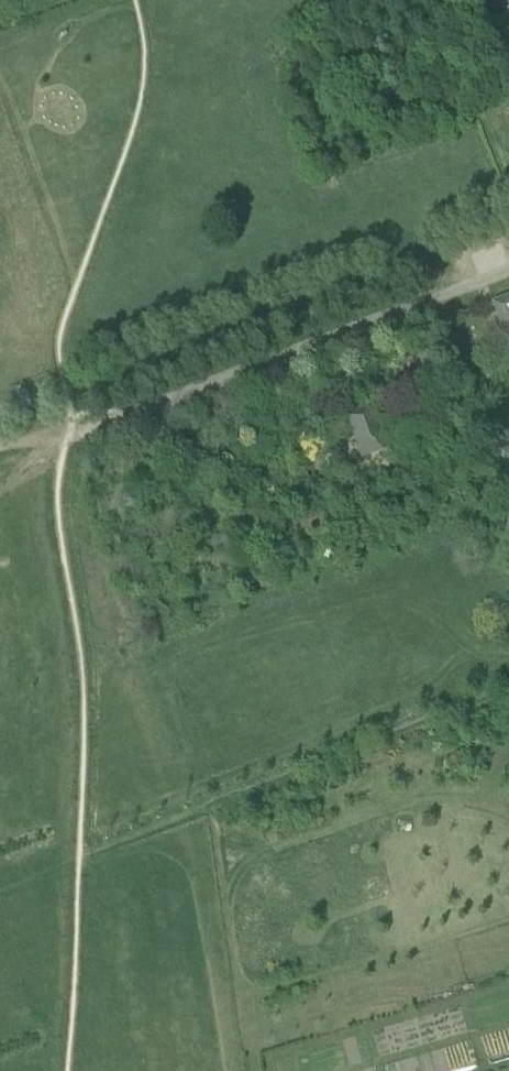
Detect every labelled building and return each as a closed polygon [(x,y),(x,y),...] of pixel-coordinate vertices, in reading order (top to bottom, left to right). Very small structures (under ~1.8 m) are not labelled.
[(493,303),(502,326),(508,324),(508,297),(493,303)] [(346,417),(361,458),(388,448),(372,406),(346,417)]
